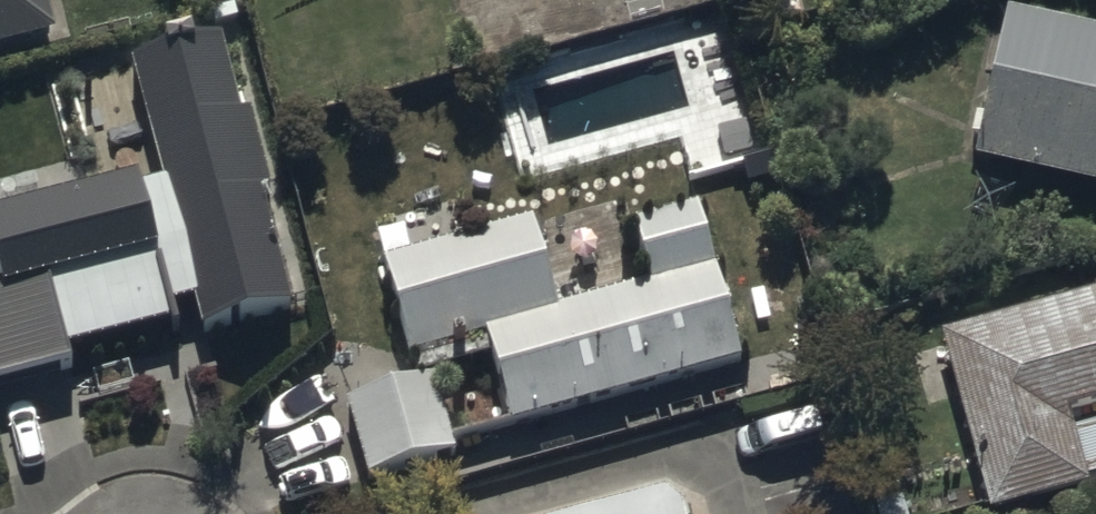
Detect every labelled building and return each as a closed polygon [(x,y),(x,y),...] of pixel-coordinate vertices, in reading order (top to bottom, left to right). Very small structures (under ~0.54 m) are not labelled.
[(61,49),(49,0),(0,0),(0,64),(61,49)] [(605,41),(594,0),(456,0),(478,76),(605,41)] [(218,26),(128,49),(160,170),(138,176),(135,163),(0,199),(0,367),(61,350),(58,337),(164,309),(160,295),(192,286),(202,321),(292,297),(262,184),(271,181),(249,99),(238,102),(218,26)] [(970,148),(1095,175),(1095,49),(996,27),(970,148)] [(528,211),(380,252),(407,347),(480,327),(505,417),(739,352),(695,195),(629,214),(647,276),(554,302),(528,211)] [(940,324),(984,501),(1095,472),(1095,282),(940,324)] [(451,440),(432,367),(342,391),(362,464),(451,440)] [(677,492),(593,513),(683,513),(677,492)]
